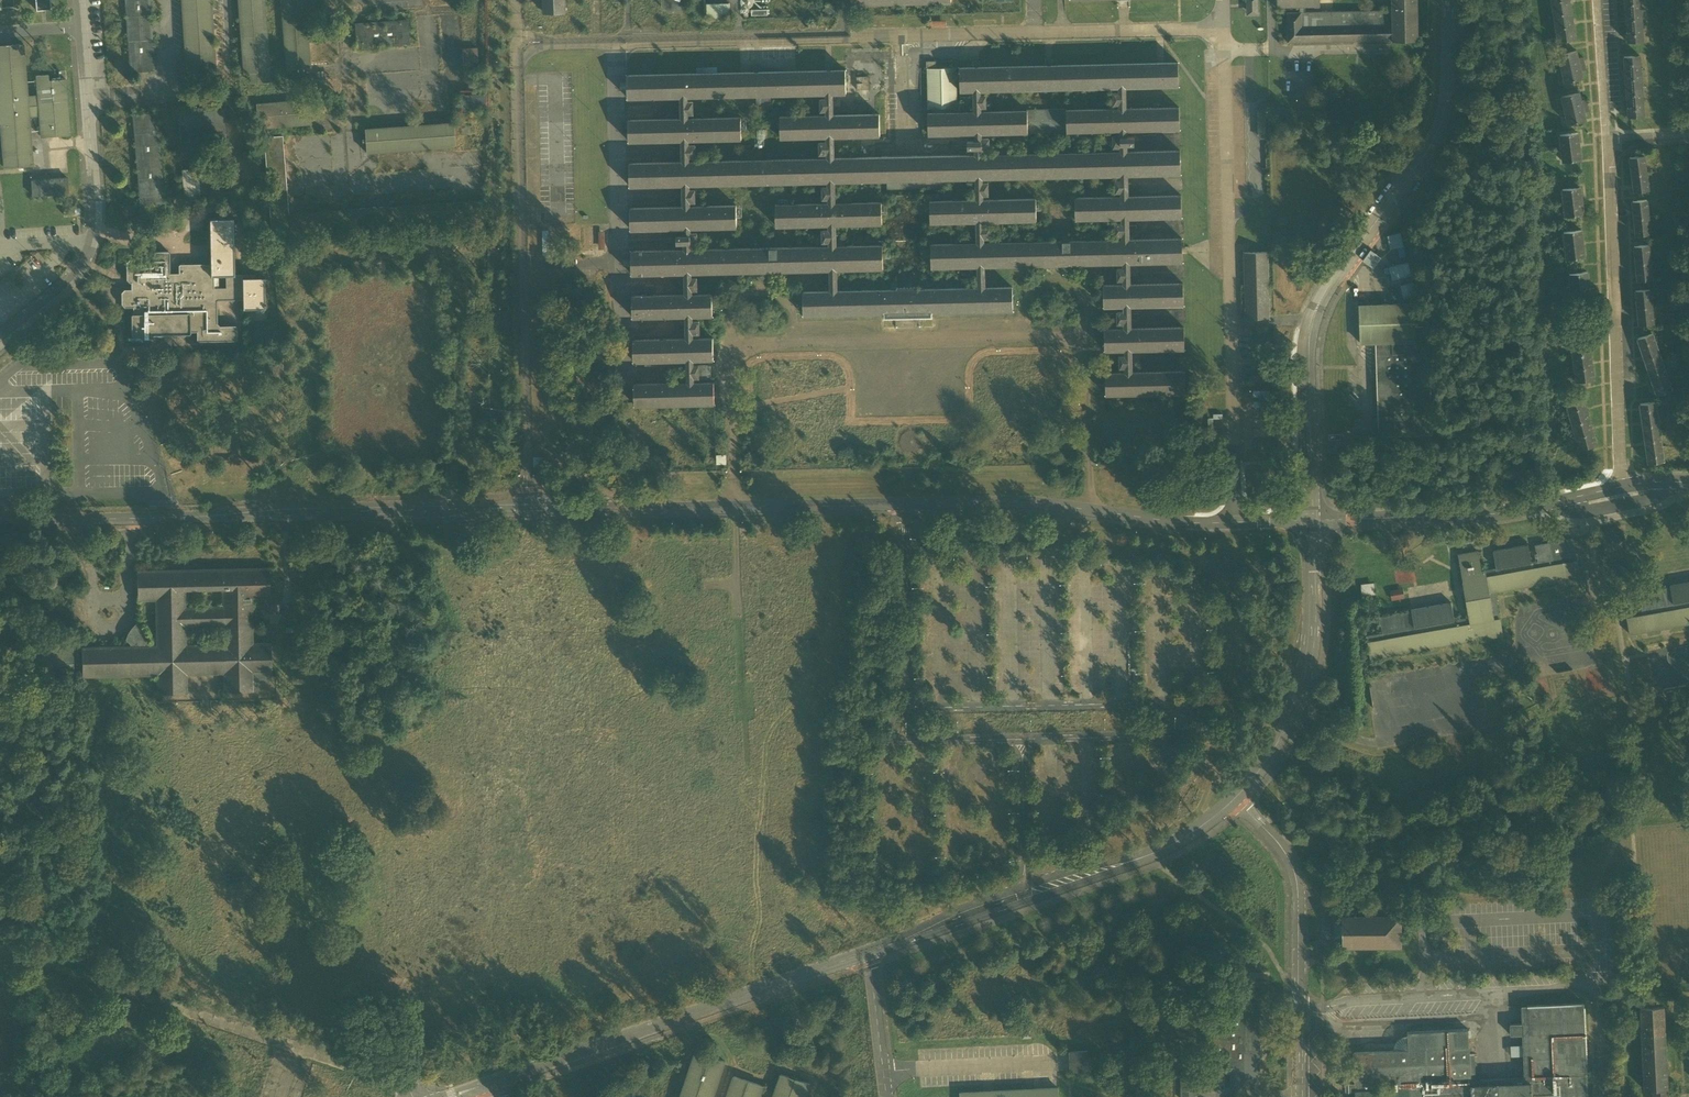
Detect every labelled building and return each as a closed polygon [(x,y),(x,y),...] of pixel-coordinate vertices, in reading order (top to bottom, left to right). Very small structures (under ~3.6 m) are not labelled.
[(36,10),(51,9),(50,0),(36,0),(36,10)] [(131,71),(154,70),(149,0),(126,0),(131,71)] [(187,70),(216,68),(211,0),(183,0),(187,70)] [(244,72),(250,72),(251,83),(269,81),(263,0),(238,0),(244,72)] [(286,68),(292,68),(293,79),(309,78),(308,72),(306,72),(305,67),(309,67),(304,0),(281,0),(286,68)] [(544,12),(565,12),(565,0),(544,0),(544,12)] [(662,7),(670,12),(675,9),(679,12),(683,9),(683,4),(690,0),(662,0),(662,7)] [(1248,14),(1257,14),(1257,0),(1247,0),(1248,14)] [(1392,5),(1386,5),(1386,11),(1305,12),(1305,6),(1320,5),(1319,0),(1277,0),(1277,6),(1299,6),(1299,13),(1287,13),(1287,42),(1392,40),(1392,41),(1417,41),(1417,0),(1392,0),(1392,5)] [(1575,40),(1571,0),(1547,0),(1551,43),(1575,40)] [(729,3),(707,4),(707,19),(729,18),(729,3)] [(407,21),(354,24),(356,47),(409,44),(407,21)] [(0,46),(0,116),(4,167),(32,165),(28,116),(39,115),(41,137),(70,134),(65,79),(48,81),(48,74),(36,75),(38,95),(27,96),(23,44),(0,46)] [(476,48),(462,49),(463,63),(477,62),(476,48)] [(1559,85),(1583,80),(1576,52),(1553,57),(1559,85)] [(1644,118),(1642,57),(1620,58),(1622,119),(1644,118)] [(1129,179),(1181,177),(1181,152),(1128,153),(1128,147),(1135,147),(1135,138),(1128,138),(1128,132),(1180,132),(1180,108),(1128,109),(1127,90),(1179,88),(1179,63),(960,68),(960,94),(973,93),(973,112),(954,113),(954,110),(957,110),(956,69),(925,70),(927,109),(932,109),(932,113),(927,113),(927,137),(973,136),(973,141),(965,141),(965,151),(973,151),(972,156),(834,159),(833,140),(879,140),(879,114),(834,116),(833,96),(846,97),(845,70),(629,75),(629,100),(682,100),(682,119),(630,120),(631,144),(683,143),(684,162),(630,163),(631,190),(682,189),(683,208),(632,209),(632,233),(685,232),(685,236),(678,237),(679,246),(685,246),(685,252),(633,252),(633,277),(686,277),(686,297),(633,298),(634,322),(686,320),(687,340),(634,342),(635,365),(688,364),(687,385),(636,386),(637,409),(717,408),(716,384),(696,385),(696,381),(701,381),(701,367),(696,367),(696,364),(716,363),(715,340),(696,341),(697,337),(703,337),(702,323),(696,323),(696,319),(715,319),(715,296),(695,296),(695,293),(700,292),(700,279),(694,279),(694,276),(751,275),(752,283),(771,283),(771,274),(827,273),(828,293),(803,295),(805,320),(883,318),(883,321),(932,320),(932,316),(1012,316),(1012,288),(985,289),(985,270),(1044,270),(1044,277),(1063,277),(1063,269),(1122,266),(1123,269),(1117,270),(1119,283),(1123,283),(1122,286),(1102,287),(1103,311),(1124,310),(1124,313),(1116,314),(1117,327),(1123,327),(1124,331),(1103,331),(1106,355),(1123,355),(1123,358),(1118,358),(1119,372),(1124,372),(1124,375),(1105,375),(1106,399),(1187,398),(1185,373),(1133,374),(1133,354),(1186,352),(1185,329),(1132,330),(1132,311),(1185,309),(1183,286),(1132,286),(1132,266),(1183,265),(1182,239),(1131,241),(1130,222),(1182,221),(1182,196),(1130,197),(1129,179)] [(855,89),(867,89),(867,75),(855,76),(855,89)] [(1562,127),(1585,122),(1579,94),(1556,99),(1562,127)] [(484,95),(460,96),(460,109),(485,108),(484,95)] [(309,100),(256,104),(257,127),(310,123),(309,107),(309,104),(309,100)] [(320,103),(309,104),(309,107),(314,106),(315,114),(321,114),(320,103)] [(224,108),(179,111),(181,141),(226,138),(224,108)] [(157,114),(134,115),(141,204),(164,202),(157,114)] [(453,123),(364,130),(366,153),(455,146),(453,123)] [(1582,163),(1578,134),(1555,137),(1559,166),(1582,163)] [(282,136),(264,137),(271,232),(289,231),(288,214),(282,136)] [(1640,152),(1623,155),(1629,190),(1646,188),(1640,152)] [(197,169),(182,170),(184,201),(200,199),(197,169)] [(61,183),(39,185),(38,180),(31,181),(32,196),(68,193),(67,178),(61,178),(61,183)] [(1244,185),(1244,178),(1235,178),(1234,190),(1243,190),(1243,185),(1244,185)] [(1558,214),(1578,214),(1577,185),(1557,186),(1558,214)] [(1648,233),(1647,197),(1628,198),(1629,233),(1648,233)] [(387,207),(288,214),(289,231),(388,224),(387,207)] [(204,264),(179,264),(178,266),(178,273),(169,273),(169,253),(168,251),(155,252),(154,253),(154,256),(143,256),(140,259),(129,259),(126,263),(126,280),(129,283),(131,283),(131,289),(124,289),(121,293),(121,304),(124,307),(132,307),(132,314),(131,315),(131,334),(132,335),(149,335),(151,337),(154,337),(155,335),(157,335),(159,337),(161,337),(163,335),(164,335),(166,337),(168,337),(170,334),(172,334),(173,337),(176,336),(178,334),(179,334),(181,336),(183,336),(185,334),(189,334),(190,333),(190,332),(196,332),(196,340),(198,342),(236,341),(237,339),(237,327),(236,326),(219,326),(216,323),(216,309),(214,307),(214,303),(217,301),(242,300),(242,278),(255,278),(255,275),(254,274),(234,274),(233,218),(209,219),(210,265),(205,265),(204,264)] [(1579,228),(1559,229),(1560,258),(1580,257),(1579,228)] [(1399,231),(1391,232),(1391,245),(1399,245),(1399,231)] [(1648,278),(1647,242),(1630,243),(1631,279),(1648,278)] [(1398,256),(1404,254),(1401,244),(1395,246),(1398,256)] [(1374,268),(1381,257),(1368,248),(1361,259),(1374,268)] [(1271,321),(1269,253),(1243,254),(1244,322),(1271,321)] [(1391,262),(1392,277),(1408,276),(1408,262),(1391,262)] [(1571,285),(1585,286),(1585,272),(1572,272),(1571,285)] [(265,305),(264,278),(255,278),(242,278),(242,300),(243,310),(255,310),(255,311),(256,312),(262,312),(263,311),(263,309),(265,309),(265,307),(266,307),(266,305),(265,305)] [(1399,284),(1401,295),(1411,293),(1409,282),(1399,284)] [(1631,287),(1633,323),(1651,322),(1649,286),(1631,287)] [(1392,302),(1393,342),(1411,341),(1410,302),(1392,302)] [(1413,343),(1377,344),(1380,434),(1430,432),(1426,327),(1413,328),(1413,343)] [(1634,335),(1648,392),(1667,387),(1652,330),(1634,335)] [(1568,379),(1591,377),(1587,338),(1564,340),(1568,379)] [(47,397),(62,396),(62,383),(47,383),(47,397)] [(1560,396),(1571,448),(1594,443),(1582,391),(1560,396)] [(1359,395),(1359,426),(1374,426),(1375,396),(1359,395)] [(1640,461),(1659,460),(1655,399),(1636,400),(1640,461)] [(715,454),(715,462),(725,462),(725,454),(715,454)] [(1615,530),(1602,533),(1605,551),(1625,547),(1622,531),(1615,533),(1615,530)] [(1469,618),(1414,628),(1411,612),(1381,617),(1380,617),(1383,633),(1366,636),(1370,659),(1501,635),(1503,635),(1500,619),(1495,620),(1490,593),(1578,577),(1580,577),(1573,538),(1571,538),(1571,539),(1550,543),(1553,559),(1538,561),(1481,572),(1477,551),(1458,555),(1463,583),(1469,618)] [(1550,543),(1535,545),(1538,561),(1553,559),(1550,543)] [(251,597),(270,597),(269,568),(137,571),(138,600),(156,599),(157,644),(82,645),(82,675),(157,674),(158,693),(187,692),(187,673),(224,672),(224,691),(252,691),(252,671),(271,670),(270,643),(252,643),(251,597)] [(1395,571),(1396,581),(1416,580),(1415,568),(1412,568),(1412,570),(1395,571)] [(1359,583),(1361,594),(1374,592),(1372,581),(1359,583)] [(1673,603),(1670,588),(1641,594),(1640,593),(1639,593),(1642,609),(1625,612),(1629,634),(1631,634),(1631,633),(1688,623),(1688,601),(1673,603)] [(74,645),(28,645),(28,677),(74,676),(74,645)] [(1398,871),(1378,872),(1378,916),(1342,916),(1342,923),(1338,923),(1338,938),(1343,938),(1343,945),(1399,945),(1399,916),(1398,916),(1398,871)] [(1259,1003),(1230,1003),(1230,1028),(1206,1028),(1206,1051),(1210,1051),(1210,1042),(1213,1042),(1213,1050),(1213,1088),(1224,1088),(1224,1051),(1231,1051),(1231,1088),(1259,1088),(1259,1003)] [(1470,1086),(1467,1029),(1407,1032),(1408,1050),(1353,1053),(1355,1083),(1357,1083),(1357,1091),(1355,1091),(1355,1096),(1588,1096),(1583,1003),(1527,1005),(1528,1023),(1529,1034),(1530,1083),(1470,1086)] [(1640,1007),(1644,1090),(1652,1090),(1653,1096),(1668,1096),(1663,1006),(1640,1007)] [(1528,1023),(1510,1024),(1510,1035),(1529,1034),(1528,1023)] [(1391,1048),(1401,1048),(1401,1036),(1391,1036),(1391,1048)] [(1088,1051),(1070,1052),(1071,1071),(1089,1070),(1088,1051)] [(724,1061),(695,1052),(680,1096),(713,1096),(724,1061)] [(1181,1072),(1181,1096),(1197,1096),(1197,1072),(1181,1072)] [(773,1096),(806,1096),(810,1084),(780,1075),(773,1096)] [(763,1086),(733,1076),(727,1096),(759,1096),(763,1086)] [(960,1092),(961,1096),(1058,1096),(1058,1088),(960,1092)]
